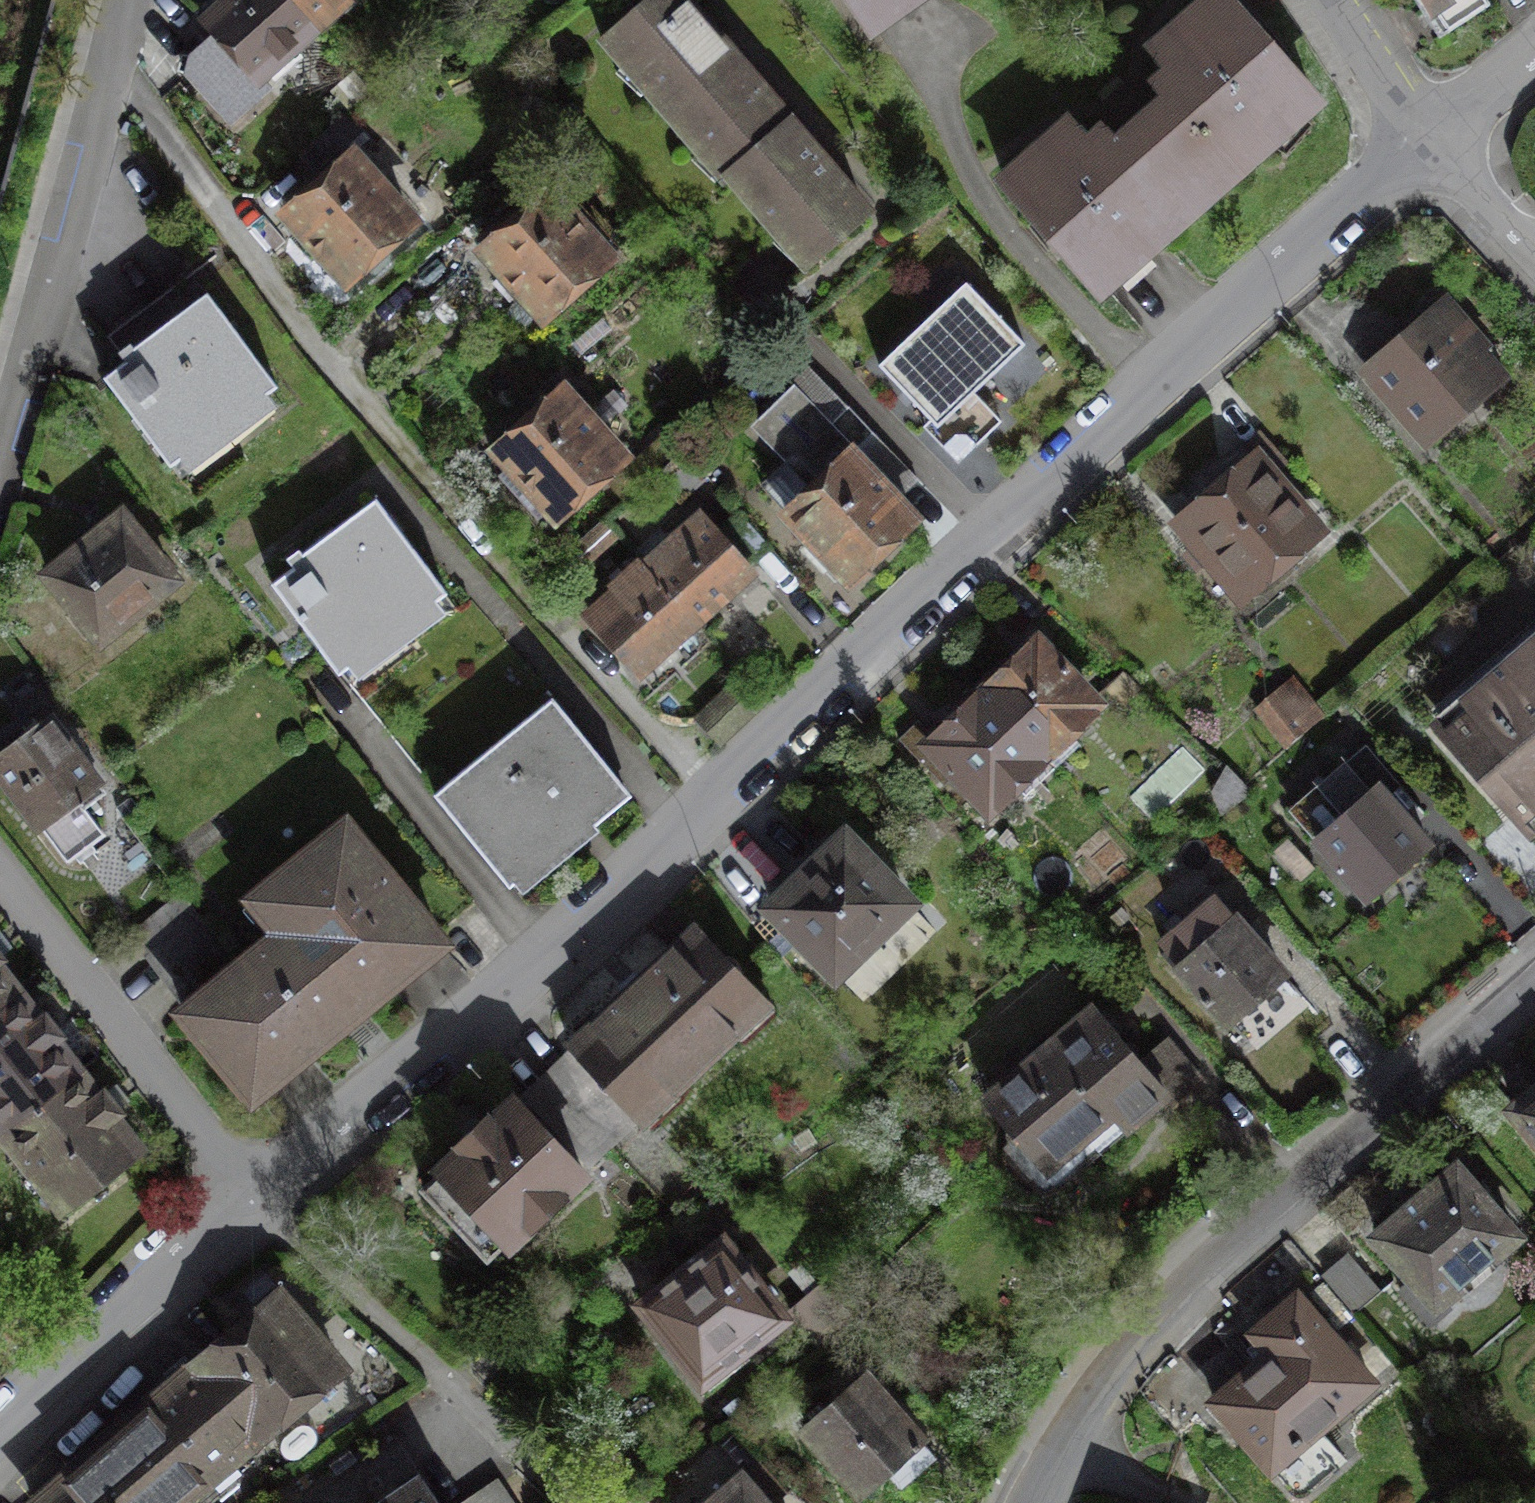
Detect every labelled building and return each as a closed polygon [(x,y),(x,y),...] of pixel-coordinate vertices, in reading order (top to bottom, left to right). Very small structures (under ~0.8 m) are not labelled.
[(251,5),(223,28),(281,95),(392,0),(257,0),(251,5)] [(699,0),(676,0),(622,46),(831,286),(897,229),(699,0)] [(1257,0),(1222,0),(1188,29),(1072,127),(1021,171),(1136,306),(1358,118),(1257,0)] [(1455,50),(1520,0),(1415,0),(1455,50)] [(439,230),(368,152),(302,212),(374,290),(439,230)] [(633,266),(563,192),(497,254),(567,328),(633,266)] [(1032,370),(943,281),(865,358),(955,447),(1032,370)] [(1463,341),(1472,332),(1447,304),(1372,369),(1425,430),(1491,373),(1463,341)] [(313,414),(232,310),(136,383),(215,490),(313,414)] [(654,461),(591,391),(514,460),(577,530),(654,461)] [(949,528),(874,457),(811,526),(882,597),(949,528)] [(1308,526),(1255,466),(1218,498),(1182,530),(1234,590),(1308,526)] [(478,618),(396,511),(293,590),(375,696),(478,618)] [(218,616),(146,519),(64,579),(136,676),(218,616)] [(772,578),(711,522),(609,617),(666,678),(772,578)] [(639,561),(617,532),(580,561),(602,589),(639,561)] [(1036,643),(985,692),(1042,751),(1093,702),(1036,643)] [(1446,730),(1525,819),(1534,810),(1534,652),(1446,730)] [(1042,751),(985,692),(933,744),(990,802),(1023,769),(1035,781),(1054,763),(1042,751)] [(1288,748),(1307,733),(1282,702),(1263,717),(1288,748)] [(657,797),(586,708),(462,805),(535,896),(657,797)] [(74,712),(2,768),(64,848),(86,877),(116,854),(95,826),(137,793),(74,712)] [(1387,773),(1362,746),(1291,811),(1370,897),(1429,844),(1402,815),(1406,811),(1390,794),(1387,796),(1376,784),(1387,773)] [(378,807),(276,896),(308,933),(265,971),(195,891),(130,947),(289,1129),(500,946),(378,807)] [(906,935),(924,918),(843,835),(770,906),(834,971),(870,936),(883,950),(902,931),(906,935)] [(1302,996),(1235,920),(1219,934),(1193,904),(1159,933),(1185,964),(1182,966),(1248,1043),(1302,996)] [(623,996),(572,1045),(639,1115),(670,1086),(673,1089),(735,1030),(732,1027),(762,998),(695,929),(642,979),(639,975),(620,993),(623,996)] [(20,995),(0,970),(0,1010),(20,995)] [(20,995),(0,1010),(0,1129),(1,1130),(79,1071),(54,1039),(62,1034),(45,1012),(38,1018),(20,995)] [(1138,1062),(1091,1007),(986,1098),(1046,1168),(1113,1111),(1126,1127),(1163,1096),(1173,1108),(1202,1083),(1164,1040),(1138,1062)] [(549,1079),(594,1126),(615,1103),(571,1058),(549,1079)] [(79,1071),(1,1130),(62,1209),(139,1149),(114,1117),(122,1111),(104,1089),(96,1095),(79,1071)] [(594,1126),(549,1079),(527,1101),(589,1166),(612,1144),(594,1126)] [(1513,1110),(1534,1135),(1534,1090),(1513,1110)] [(581,1170),(512,1098),(489,1120),(486,1118),(462,1142),(465,1145),(420,1188),(489,1259),(581,1170)] [(1514,1235),(1455,1167),(1422,1196),(1418,1191),(1397,1210),(1401,1214),(1376,1237),(1411,1277),(1399,1288),(1431,1324),(1452,1306),(1444,1297),(1514,1235)] [(782,1315),(722,1240),(642,1303),(702,1379),(782,1315)] [(856,1320),(825,1283),(791,1312),(822,1349),(856,1320)] [(277,1294),(198,1362),(259,1434),(339,1365),(277,1294)] [(1370,1382),(1296,1297),(1253,1333),(1258,1339),(1247,1349),(1259,1363),(1214,1402),(1299,1499),(1336,1467),(1308,1435),(1370,1382)] [(198,1362),(36,1502),(216,1502),(199,1483),(259,1434),(198,1362)] [(935,1456),(864,1378),(806,1430),(859,1488),(884,1466),(901,1486),(935,1456)] [(418,1475),(377,1502),(436,1502),(418,1475)] [(741,1476),(710,1502),(764,1502),(741,1476)] [(471,1502),(513,1502),(500,1483),(471,1502)]
